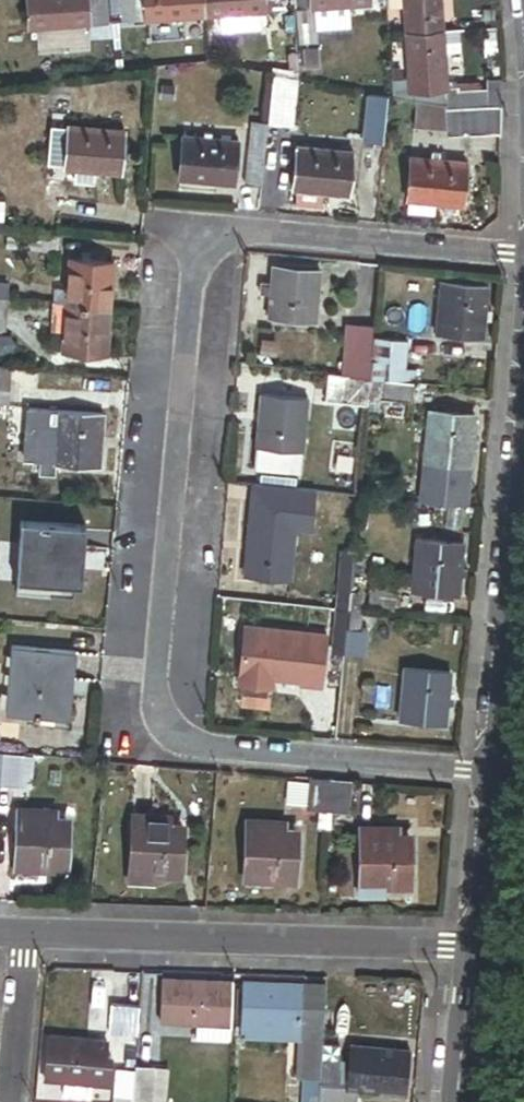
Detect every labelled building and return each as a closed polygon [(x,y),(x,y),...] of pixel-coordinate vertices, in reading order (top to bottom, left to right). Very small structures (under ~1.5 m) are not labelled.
[(29,30),(105,25),(104,0),(27,0),(29,30)] [(205,17),(204,0),(121,0),(122,23),(205,17)] [(205,17),(284,11),(283,0),(204,0),(205,17)] [(294,10),(314,9),(371,5),(370,0),(293,0),(294,10)] [(405,33),(441,30),(439,0),(403,0),(405,33)] [(315,35),(314,9),(294,10),(296,37),(315,35)] [(441,30),(405,33),(410,93),(446,90),(441,30)] [(501,107),(499,105),(500,93),(500,77),(491,79),(491,80),(485,79),(455,87),(447,87),(446,90),(410,93),(406,76),(390,78),(392,97),(445,109),(444,101),(455,100),(455,93),(488,90),(489,108),(501,107)] [(292,82),(270,77),(265,126),(288,128),(292,82)] [(444,101),(445,109),(455,110),(489,108),(488,90),(455,93),(455,100),(444,101)] [(445,109),(414,103),(412,129),(442,131),(443,138),(497,135),(501,107),(489,108),(455,110),(445,109)] [(258,191),(265,126),(248,124),(241,189),(258,191)] [(122,135),(67,130),(63,173),(118,178),(122,135)] [(180,140),(176,183),(231,188),(235,146),(180,140)] [(349,156),(293,150),(289,192),(345,198),(349,156)] [(460,208),(464,166),(432,163),(432,157),(425,156),(425,163),(408,161),(405,203),(406,203),(405,215),(433,218),(434,206),(460,208)] [(64,310),(108,312),(111,266),(67,263),(64,310)] [(270,284),(269,296),(267,318),(312,322),(317,272),(272,268),(270,284)] [(258,295),(269,296),(270,284),(259,283),(258,295)] [(485,289),(441,285),(436,335),(480,339),(485,289)] [(105,355),(108,312),(64,310),(61,352),(105,355)] [(368,362),(372,329),(345,326),(340,376),(367,379),(368,362)] [(374,340),(371,362),(370,379),(377,380),(401,383),(405,343),(374,340)] [(0,372),(0,412),(5,412),(9,373),(0,372)] [(340,376),(324,375),(321,403),(364,408),(367,379),(340,376)] [(370,379),(367,379),(364,408),(374,409),(375,401),(377,380),(370,379)] [(407,404),(410,383),(401,383),(377,380),(375,401),(406,404),(407,404)] [(306,400),(261,395),(255,445),(301,450),(306,400)] [(406,404),(375,401),(374,409),(379,409),(379,416),(404,418),(406,404)] [(473,418),(428,413),(423,464),(469,468),(473,418)] [(99,417),(54,414),(53,429),(26,427),(23,459),(51,462),(51,464),(95,468),(99,417)] [(469,468),(423,464),(419,503),(465,508),(469,468)] [(311,492),(252,486),(250,510),(284,513),(283,531),(294,532),(307,533),(311,492)] [(249,510),(248,527),(283,531),(284,513),(250,510),(249,510)] [(283,531),(248,527),(243,577),(289,581),(294,532),(283,531)] [(90,541),(45,537),(41,587),(86,591),(90,541)] [(461,548),(415,543),(410,593),(456,598),(461,548)] [(334,548),(333,563),(342,564),(343,549),(334,548)] [(392,593),(374,591),(372,611),(390,613),(392,593)] [(335,594),(333,610),(346,612),(348,595),(335,594)] [(359,596),(348,595),(346,612),(357,613),(359,596)] [(357,613),(346,612),(345,628),(356,629),(357,613)] [(345,628),(342,655),(361,657),(364,629),(356,629),(345,628)] [(319,690),(323,644),(237,637),(233,689),(269,692),(270,680),(279,681),(279,683),(298,685),(298,688),(319,690)] [(7,717),(36,719),(69,722),(74,654),(12,649),(7,717)] [(449,675),(403,671),(398,722),(445,726),(449,675)] [(69,722),(36,719),(35,727),(69,730),(69,722)] [(0,754),(0,787),(10,788),(13,755),(0,754)] [(327,814),(329,782),(308,780),(305,812),(315,813),(313,830),(325,831),(327,814)] [(329,782),(327,814),(347,816),(350,784),(329,782)] [(35,862),(34,871),(63,873),(66,826),(49,825),(50,815),(19,813),(16,861),(35,862)] [(131,875),(153,876),(178,877),(180,830),(167,829),(167,819),(134,818),(131,875)] [(264,872),(263,881),(291,883),(294,835),(280,835),(281,825),(247,823),(244,871),(264,872)] [(367,829),(367,878),(387,878),(387,886),(414,887),(415,839),(401,839),(401,829),(367,829)] [(15,870),(34,871),(35,862),(16,861),(15,870)] [(244,880),(263,881),(264,872),(244,871),(244,880)] [(152,892),(153,876),(131,875),(130,891),(152,892)] [(387,878),(367,878),(367,886),(387,886),(387,878)] [(226,990),(227,974),(169,971),(166,1014),(192,1016),(225,1017),(226,990)] [(296,977),(227,974),(226,990),(231,990),(230,1005),(234,1006),(234,1017),(293,1020),(293,1033),(314,1034),(316,1000),(294,999),(296,977)] [(294,999),(316,1000),(317,978),(296,977),(294,999)] [(105,1023),(132,1025),(134,997),(107,995),(105,1023)] [(224,1033),(225,1017),(192,1016),(191,1031),(224,1033)] [(292,1032),(293,1033),(293,1020),(234,1017),(233,1029),(292,1032)] [(104,1034),(46,1029),(43,1071),(61,1072),(88,1074),(101,1075),(104,1034)] [(311,1072),(314,1034),(293,1033),(292,1032),(290,1071),(296,1072),(311,1072)] [(311,1078),(310,1101),(347,1101),(348,1082),(394,1084),(396,1040),(342,1037),(341,1055),(333,1055),(332,1079),(311,1078)] [(130,1057),(129,1063),(126,1101),(135,1101),(147,1101),(149,1058),(130,1057)] [(149,1058),(147,1101),(159,1101),(161,1059),(149,1058)] [(129,1063),(110,1062),(108,1101),(126,1101),(129,1063)] [(88,1074),(61,1072),(59,1089),(86,1092),(88,1074)] [(311,1078),(311,1072),(296,1072),(295,1101),(310,1101),(311,1078)]
